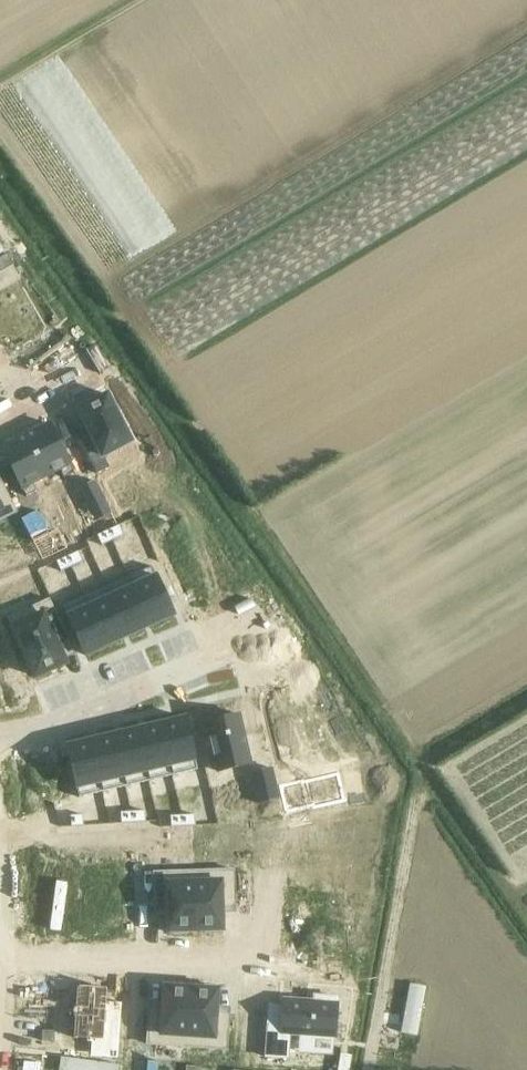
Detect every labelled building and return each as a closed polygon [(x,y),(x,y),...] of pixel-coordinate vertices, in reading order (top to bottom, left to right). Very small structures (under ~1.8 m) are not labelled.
[(104,396),(74,411),(88,438),(76,444),(89,469),(100,464),(98,459),(128,444),(104,396)] [(56,434),(30,446),(51,485),(65,479),(69,485),(79,480),(56,434)] [(30,446),(7,456),(31,505),(42,499),(38,491),(51,485),(30,446)] [(97,482),(81,490),(96,521),(112,513),(97,482)] [(5,519),(17,514),(5,486),(0,488),(0,511),(5,519)] [(38,511),(21,518),(36,550),(53,542),(38,511)] [(121,524),(108,530),(113,540),(126,534),(121,524)] [(108,530),(95,536),(100,547),(113,540),(108,530)] [(80,550),(67,556),(72,566),(85,560),(80,550)] [(67,556),(54,562),(59,572),(72,566),(67,556)] [(156,576),(138,584),(156,623),(174,615),(156,576)] [(138,584),(116,594),(134,633),(156,623),(138,584)] [(116,594),(94,604),(112,643),(134,633),(116,594)] [(42,611),(14,627),(36,676),(65,661),(49,628),(61,623),(48,596),(37,601),(42,611)] [(94,604),(67,617),(85,655),(112,643),(94,604)] [(288,758),(325,750),(322,736),(333,733),(328,712),(317,715),(313,698),(280,705),(287,738),(284,739),(288,758)] [(185,718),(163,723),(173,765),(195,760),(185,718)] [(236,718),(207,725),(218,771),(247,763),(236,718)] [(163,723),(140,729),(149,770),(173,765),(163,723)] [(140,729),(116,735),(126,776),(149,770),(140,729)] [(116,735),(93,740),(103,781),(126,776),(116,735)] [(93,740),(67,746),(76,788),(103,781),(93,740)] [(259,763),(250,765),(253,780),(262,778),(259,763)] [(156,808),(142,811),(144,822),(158,819),(156,808)] [(132,809),(118,812),(120,823),(134,820),(132,809)] [(108,811),(93,814),(96,825),(110,822),(108,811)] [(215,811),(200,814),(203,825),(217,822),(215,811)] [(182,813),(168,816),(170,827),(184,824),(182,813)] [(234,870),(194,871),(196,931),(205,930),(206,933),(220,933),(219,930),(223,930),(222,908),(235,907),(234,870)] [(194,871),(154,872),(155,910),(168,909),(169,931),(172,931),(172,934),(186,934),(186,931),(196,931),(194,871)] [(149,1007),(147,1044),(187,1047),(191,987),(181,987),(182,983),(168,982),(167,986),(164,985),(163,1007),(149,1007)] [(191,987),(187,1047),(227,1050),(229,1012),(216,1011),(218,989),(214,989),(215,986),(201,985),(200,988),(191,987)] [(70,1014),(69,1023),(73,1024),(70,1044),(82,1045),(81,1047),(86,1048),(83,1062),(113,1065),(122,1010),(108,1009),(110,997),(97,995),(97,992),(93,992),(91,995),(78,993),(75,1013),(70,1014)] [(270,1020),(266,1053),(289,1056),(292,1033),(337,1038),(342,998),(319,995),(318,1000),(289,997),(286,1022),(270,1020)]
